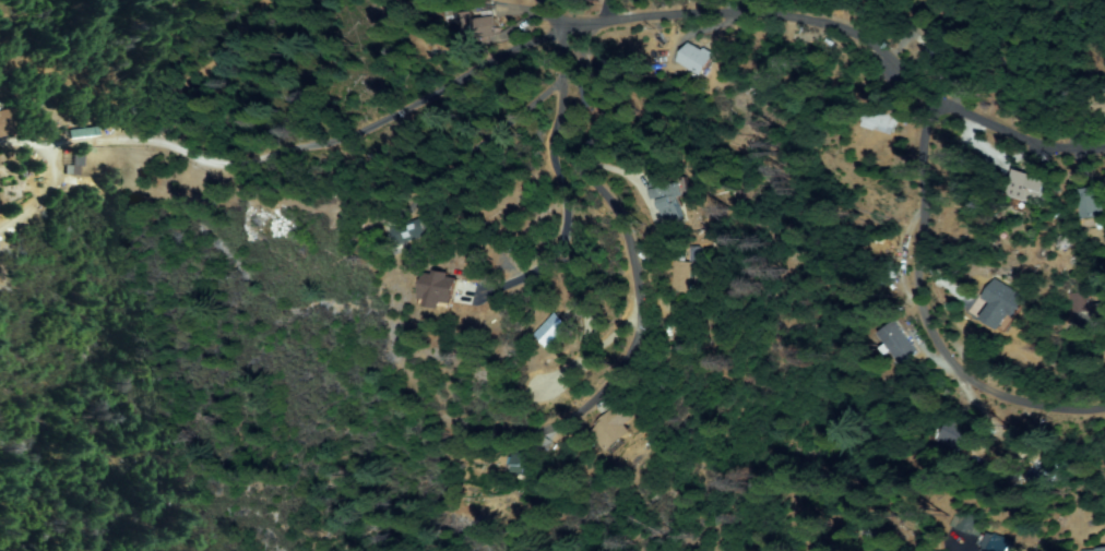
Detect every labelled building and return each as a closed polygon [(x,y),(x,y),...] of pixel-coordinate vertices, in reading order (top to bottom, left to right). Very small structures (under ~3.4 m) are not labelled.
[(491,1),(491,4),(494,4),(494,15),(496,15),(496,37),(479,37),(479,44),(463,44),(463,20),(462,20),(462,13),(463,13),(463,5),(479,5),(479,1),(491,1)] [(701,50),(702,48),(716,56),(704,79),(676,62),(687,43),(701,50)] [(863,127),(869,104),(900,112),(893,135),(863,127)] [(1046,118),(1045,105),(1061,104),(1062,117),(1046,118)] [(12,134),(0,137),(0,112),(8,110),(12,134)] [(71,131),(103,128),(103,136),(71,140),(71,131)] [(64,165),(64,175),(80,175),(80,148),(72,148),(72,166),(64,165)] [(1010,157),(1026,153),(1029,159),(1011,163),(1010,157)] [(1048,175),(1037,205),(1035,204),(1033,209),(1024,206),(1021,213),(1009,208),(1011,202),(1006,200),(1015,170),(1031,176),(1033,170),(1048,175)] [(656,172),(658,177),(662,176),(663,179),(669,176),(673,182),(684,177),(694,201),(685,205),(681,199),(679,199),(682,206),(679,207),(685,219),(669,227),(655,196),(653,197),(649,187),(651,185),(646,177),(656,172)] [(1100,219),(1081,221),(1079,192),(1103,190),(1104,201),(1098,201),(1100,219)] [(399,245),(393,230),(425,218),(429,233),(399,245)] [(1065,236),(1068,237),(1071,241),(1071,247),(1069,250),(1064,251),(1060,250),(1057,248),(1056,243),(1058,238),(1060,237),(1065,236)] [(690,249),(700,249),(700,262),(690,262),(690,249)] [(686,294),(672,290),(677,261),(692,264),(686,294)] [(448,273),(448,277),(459,278),(455,311),(423,308),(425,275),(431,276),(431,272),(448,273)] [(1007,335),(982,320),(991,304),(983,299),(995,279),(1026,299),(1022,306),(1024,307),(1007,335)] [(1073,314),(1070,296),(1083,294),(1086,312),(1073,314)] [(1101,300),(1104,299),(1104,325),(1095,326),(1092,306),(1101,304),(1101,300)] [(569,327),(549,346),(537,334),(557,314),(569,327)] [(900,364),(876,339),(891,325),(915,350),(900,364)] [(629,443),(617,456),(613,452),(609,454),(607,451),(604,454),(595,446),(598,443),(592,435),(598,429),(596,426),(620,402),(635,417),(626,427),(631,432),(625,440),(629,443)] [(937,442),(950,418),(970,429),(957,453),(937,442)] [(535,444),(533,457),(538,457),(536,470),(537,470),(536,477),(509,472),(512,453),(519,454),(521,442),(535,444)] [(1048,482),(1041,479),(1047,465),(1055,468),(1048,482)] [(960,515),(975,518),(971,535),(955,530),(960,515)] [(1011,543),(1008,550),(979,550),(976,550),(984,532),(1011,543)]
